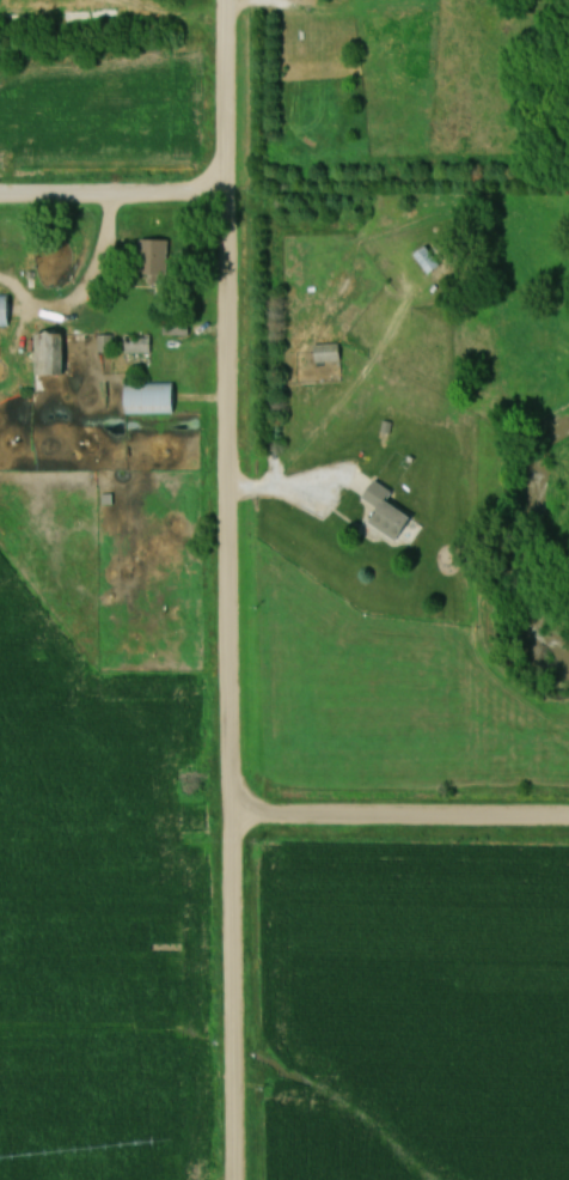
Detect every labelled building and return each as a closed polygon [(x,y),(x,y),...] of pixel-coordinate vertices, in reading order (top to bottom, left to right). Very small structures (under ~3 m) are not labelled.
[(141,270),(140,239),(170,238),(171,270),(141,270)] [(417,255),(430,276),(444,268),(431,247),(417,255)] [(12,327),(12,296),(0,296),(0,327),(12,327)] [(38,372),(37,333),(65,333),(66,372),(38,372)] [(152,353),(152,334),(126,334),(126,353),(152,353)] [(343,363),(343,345),(315,345),(315,363),(343,363)] [(128,416),(128,388),(176,388),(175,416),(128,416)] [(372,523),(403,542),(418,516),(391,500),(397,491),(377,480),(366,499),(381,508),(372,523)]
